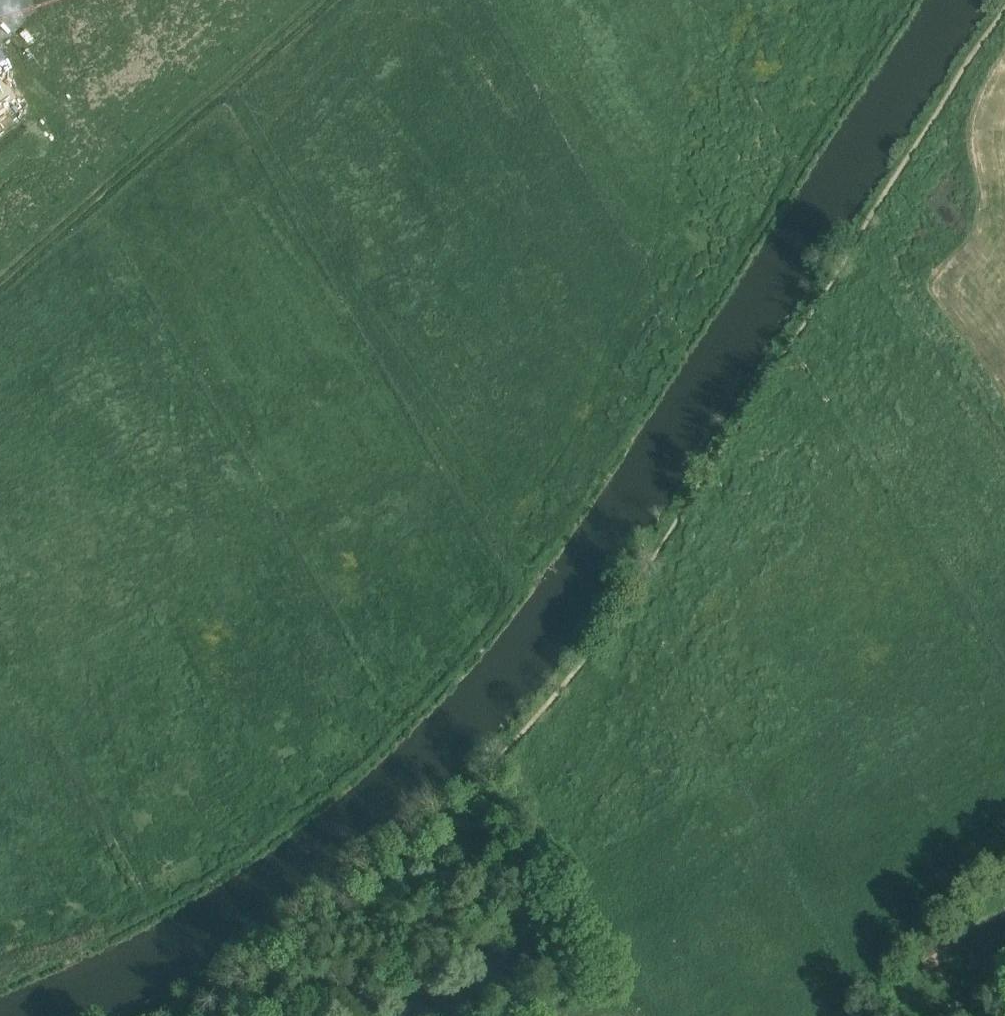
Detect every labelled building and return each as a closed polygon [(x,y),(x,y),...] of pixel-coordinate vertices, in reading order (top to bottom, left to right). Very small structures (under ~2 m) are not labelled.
[(940,946),(919,955),(925,970),(947,961),(940,946)]
